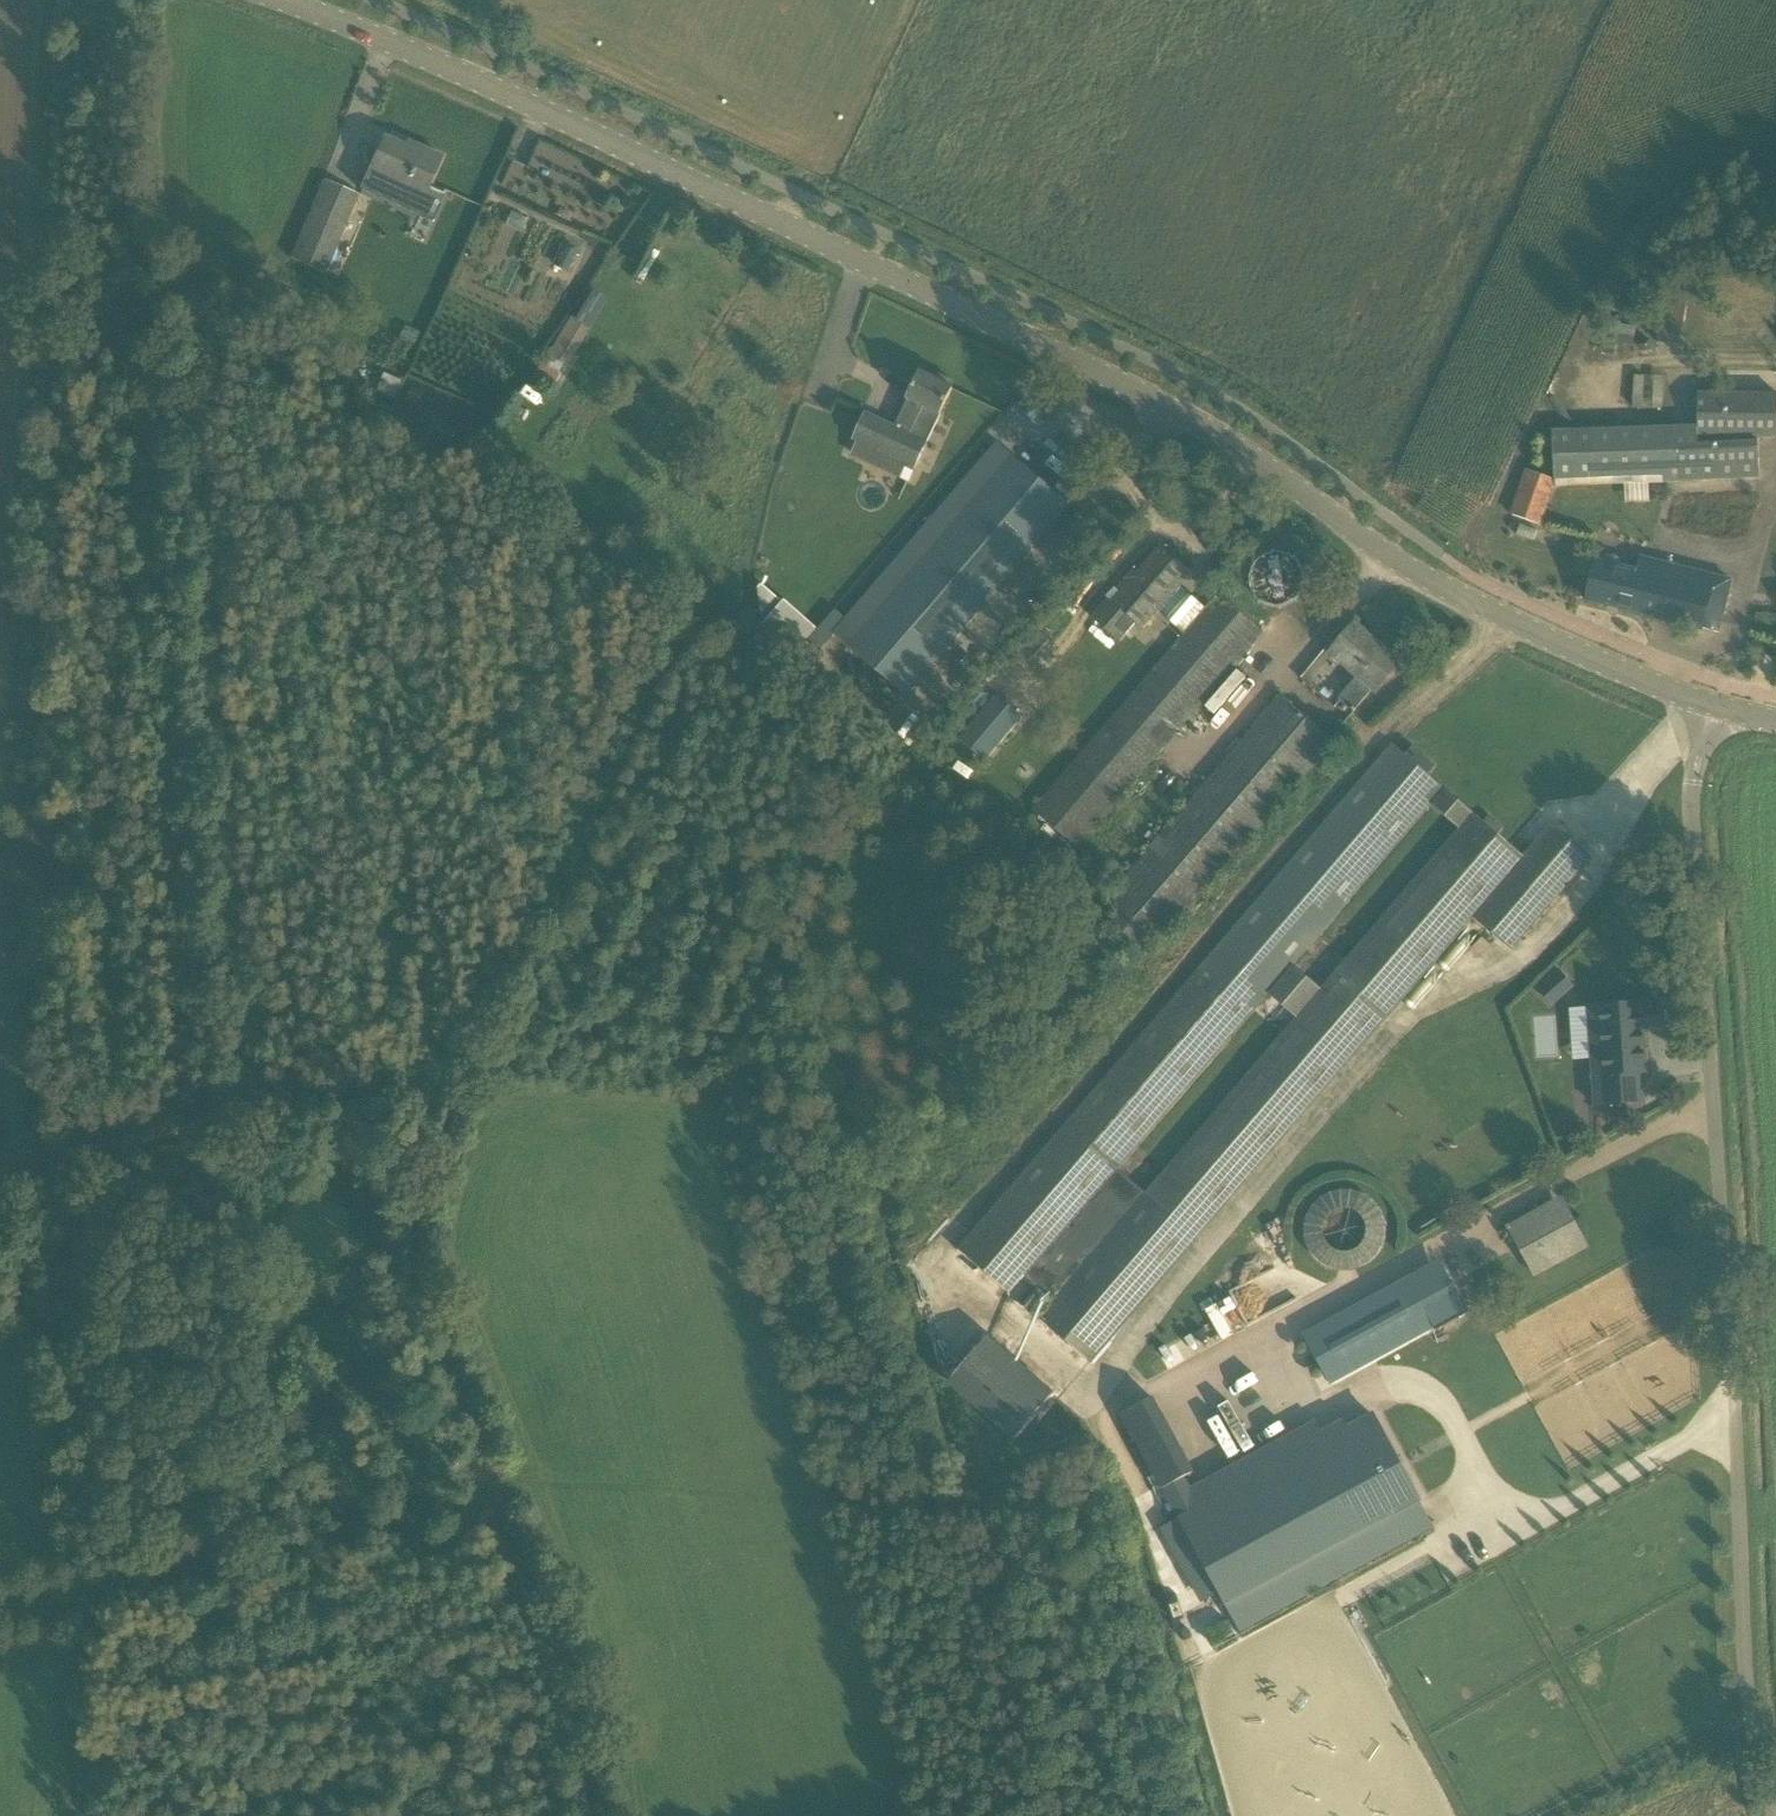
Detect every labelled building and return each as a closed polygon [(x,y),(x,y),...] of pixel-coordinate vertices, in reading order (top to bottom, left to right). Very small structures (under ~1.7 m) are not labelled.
[(425,194),(442,156),(417,145),(415,150),(385,137),(371,170),(404,184),(396,202),(416,211),(424,193),(425,194)] [(327,274),(360,194),(325,179),(291,259),(327,274)] [(562,243),(553,262),(572,271),(581,252),(562,243)] [(593,288),(566,331),(580,340),(607,297),(593,288)] [(890,456),(906,463),(915,468),(954,387),(951,386),(954,381),(939,374),(937,379),(921,372),(908,399),(909,400),(896,427),(867,414),(855,439),(858,441),(851,455),(883,470),(890,456)] [(394,399),(402,382),(383,375),(376,392),(394,399)] [(1663,405),(1664,376),(1636,375),(1635,404),(1663,405)] [(1708,480),(1760,477),(1758,437),(1775,437),(1775,395),(1699,394),(1699,427),(1553,432),(1555,480),(1663,476),(1664,482),(1708,480)] [(998,442),(847,618),(837,609),(809,641),(820,652),(835,634),(906,695),(1070,504),(998,442)] [(1555,480),(1528,470),(1512,515),(1539,525),(1555,480)] [(1162,545),(1146,563),(1112,602),(1142,628),(1191,571),(1162,545)] [(1602,557),(1601,563),(1597,562),(1587,599),(1718,633),(1731,580),(1640,557),(1637,572),(1621,568),(1622,563),(1618,556),(1607,554),(1602,557)] [(1263,633),(1219,595),(1033,810),(1077,848),(1263,633)] [(1377,692),(1402,663),(1355,623),(1330,653),(1358,676),(1339,699),(1354,712),(1373,689),(1377,692)] [(995,694),(959,738),(985,760),(1022,716),(995,694)] [(1108,899),(1120,910),(1107,926),(1140,954),(1154,938),(1161,944),(1333,743),(1281,698),(1108,899)] [(1038,1319),(1092,1365),(1474,920),(1511,952),(1592,858),(1554,825),(1525,858),(1483,822),(1393,746),(959,1251),(1009,1295),(1010,1294),(1039,1318),(1038,1319)] [(1647,1073),(1642,1003),(1600,1006),(1603,1059),(1592,1060),(1595,1106),(1597,1106),(1597,1102),(1606,1101),(1606,1105),(1641,1103),(1639,1073),(1647,1073)] [(1313,1268),(1383,1265),(1380,1193),(1309,1196),(1313,1268)] [(1559,1235),(1544,1207),(1507,1227),(1508,1230),(1511,1229),(1536,1276),(1589,1248),(1577,1225),(1559,1235)] [(1409,1280),(1305,1336),(1333,1386),(1436,1330),(1409,1280)] [(1463,1297),(1453,1302),(1461,1317),(1470,1312),(1463,1297)] [(987,1332),(946,1382),(1016,1439),(1056,1389),(987,1332)] [(1241,1632),(1337,1580),(1434,1527),(1372,1414),(1193,1511),(1184,1495),(1170,1502),(1241,1632)]
